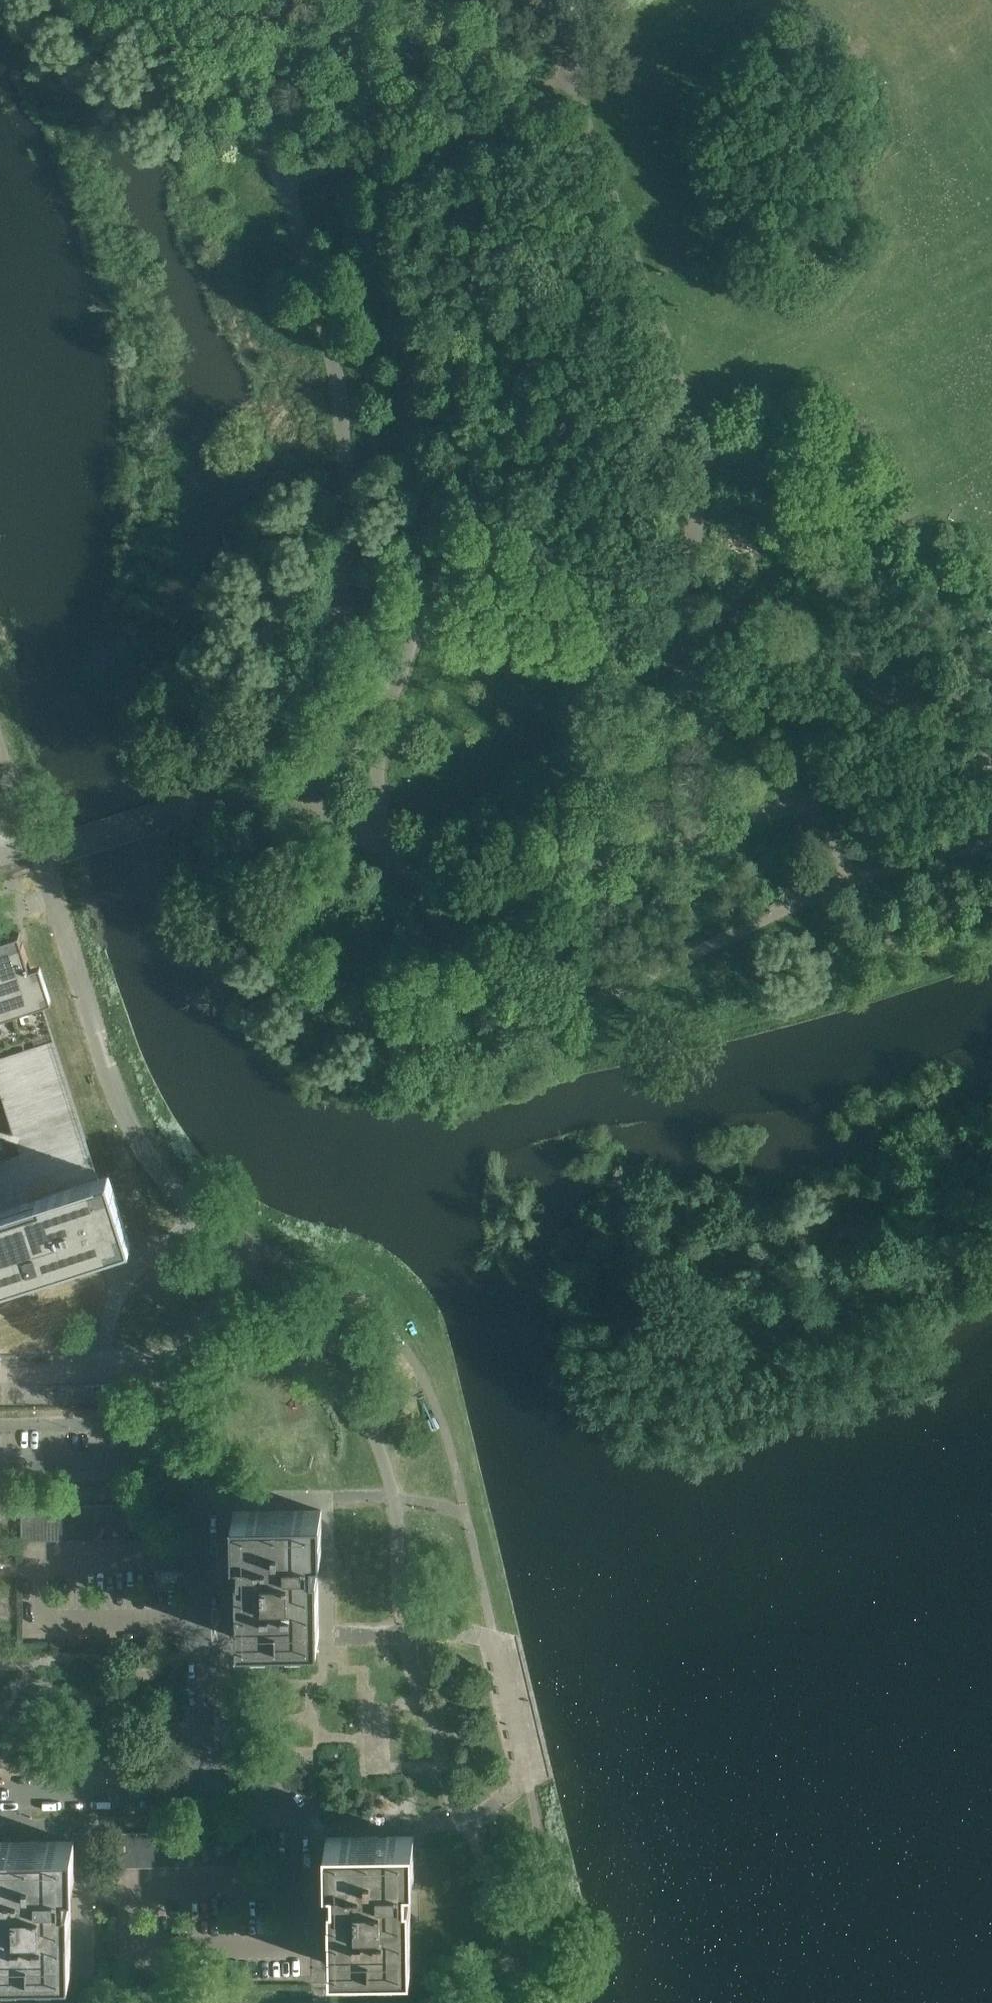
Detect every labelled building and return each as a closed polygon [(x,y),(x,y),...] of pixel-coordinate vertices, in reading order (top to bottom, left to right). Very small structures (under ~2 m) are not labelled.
[(52,999),(41,963),(31,966),(23,942),(20,932),(19,932),(0,938),(0,1016),(52,999)] [(82,1179),(100,1174),(75,1093),(64,1096),(68,1107),(53,1112),(61,1137),(68,1135),(72,1150),(73,1150),(82,1179)] [(22,1172),(16,1153),(0,1158),(0,1180),(22,1172)] [(131,1242),(109,1173),(13,1205),(13,1210),(0,1214),(0,1277),(20,1270),(23,1278),(34,1274),(32,1267),(33,1266),(33,1265),(59,1257),(62,1265),(84,1258),(131,1242)] [(104,1517),(104,1504),(93,1505),(93,1517),(104,1517)] [(116,1516),(116,1504),(104,1504),(104,1517),(116,1516)] [(128,1516),(128,1504),(116,1504),(116,1516),(128,1516)] [(139,1516),(139,1504),(128,1504),(128,1516),(139,1516)] [(151,1516),(151,1504),(139,1504),(139,1516),(151,1516)] [(164,1516),(164,1504),(151,1504),(151,1516),(164,1516)] [(34,1518),(34,1505),(21,1506),(22,1518),(34,1518)] [(46,1518),(46,1505),(34,1505),(34,1518),(46,1518)] [(58,1517),(57,1505),(46,1505),(46,1518),(58,1517)] [(69,1517),(69,1505),(57,1505),(58,1517),(69,1517)] [(81,1517),(81,1505),(69,1505),(69,1517),(81,1517)] [(93,1517),(93,1505),(81,1505),(81,1517),(93,1517)] [(319,1638),(318,1564),(310,1565),(310,1550),(322,1550),(321,1509),(234,1510),(234,1549),(241,1549),(241,1566),(238,1566),(239,1638),(319,1638)] [(116,1539),(116,1516),(104,1517),(105,1539),(116,1539)] [(128,1539),(128,1516),(116,1516),(116,1539),(128,1539)] [(140,1538),(139,1516),(128,1516),(128,1539),(140,1538)] [(151,1538),(151,1516),(139,1516),(140,1538),(151,1538)] [(164,1538),(164,1516),(151,1516),(151,1538),(164,1538)] [(58,1540),(58,1517),(46,1518),(46,1540),(58,1540)] [(70,1539),(69,1517),(58,1517),(58,1540),(70,1539)] [(81,1539),(81,1517),(69,1517),(70,1539),(81,1539)] [(93,1539),(93,1517),(81,1517),(81,1539),(93,1539)] [(105,1539),(104,1517),(93,1517),(93,1539),(105,1539)] [(35,1540),(34,1518),(22,1518),(22,1540),(35,1540)] [(46,1540),(46,1518),(34,1518),(35,1540),(46,1540)] [(220,1843),(220,1830),(208,1831),(208,1843),(220,1843)] [(232,1843),(231,1830),(220,1830),(220,1843),(232,1843)] [(243,1842),(243,1830),(231,1830),(232,1843),(243,1842)] [(256,1842),(256,1830),(243,1830),(243,1842),(256,1842)] [(150,1844),(150,1831),(138,1832),(138,1844),(150,1844)] [(161,1844),(161,1831),(150,1831),(150,1844),(161,1844)] [(173,1844),(173,1831),(161,1831),(161,1844),(173,1844)] [(185,1843),(185,1831),(173,1831),(173,1844),(185,1843)] [(196,1843),(196,1831),(185,1831),(185,1843),(196,1843)] [(208,1843),(208,1831),(196,1831),(196,1843),(208,1843)] [(126,1844),(126,1832),(114,1832),(114,1844),(126,1844)] [(138,1844),(138,1832),(126,1832),(126,1844),(138,1844)] [(412,1964),(411,1891),(402,1891),(402,1876),(414,1876),(414,1836),(326,1837),(326,1876),(333,1876),(333,1884),(334,1892),(331,1892),(332,1965),(412,1964)] [(71,1896),(62,1896),(62,1881),(75,1881),(74,1841),(0,1842),(0,1970),(72,1969),(71,1896)] [(244,1865),(243,1842),(232,1843),(232,1865),(244,1865)] [(256,1865),(256,1842),(243,1842),(244,1865),(256,1865)] [(185,1866),(185,1843),(173,1844),(173,1866),(185,1866)] [(197,1865),(196,1843),(185,1843),(185,1866),(197,1865)] [(209,1865),(208,1843),(196,1843),(197,1865),(209,1865)] [(220,1865),(220,1843),(208,1843),(209,1865),(220,1865)] [(232,1865),(232,1843),(220,1843),(220,1865),(232,1865)] [(127,1866),(126,1844),(114,1844),(114,1855),(114,1867),(127,1866)] [(138,1866),(138,1844),(126,1844),(127,1866),(138,1866)] [(150,1866),(150,1844),(138,1844),(138,1866),(150,1866)] [(162,1866),(161,1844),(150,1844),(150,1866),(162,1866)] [(173,1866),(173,1844),(161,1844),(162,1866),(173,1866)]
